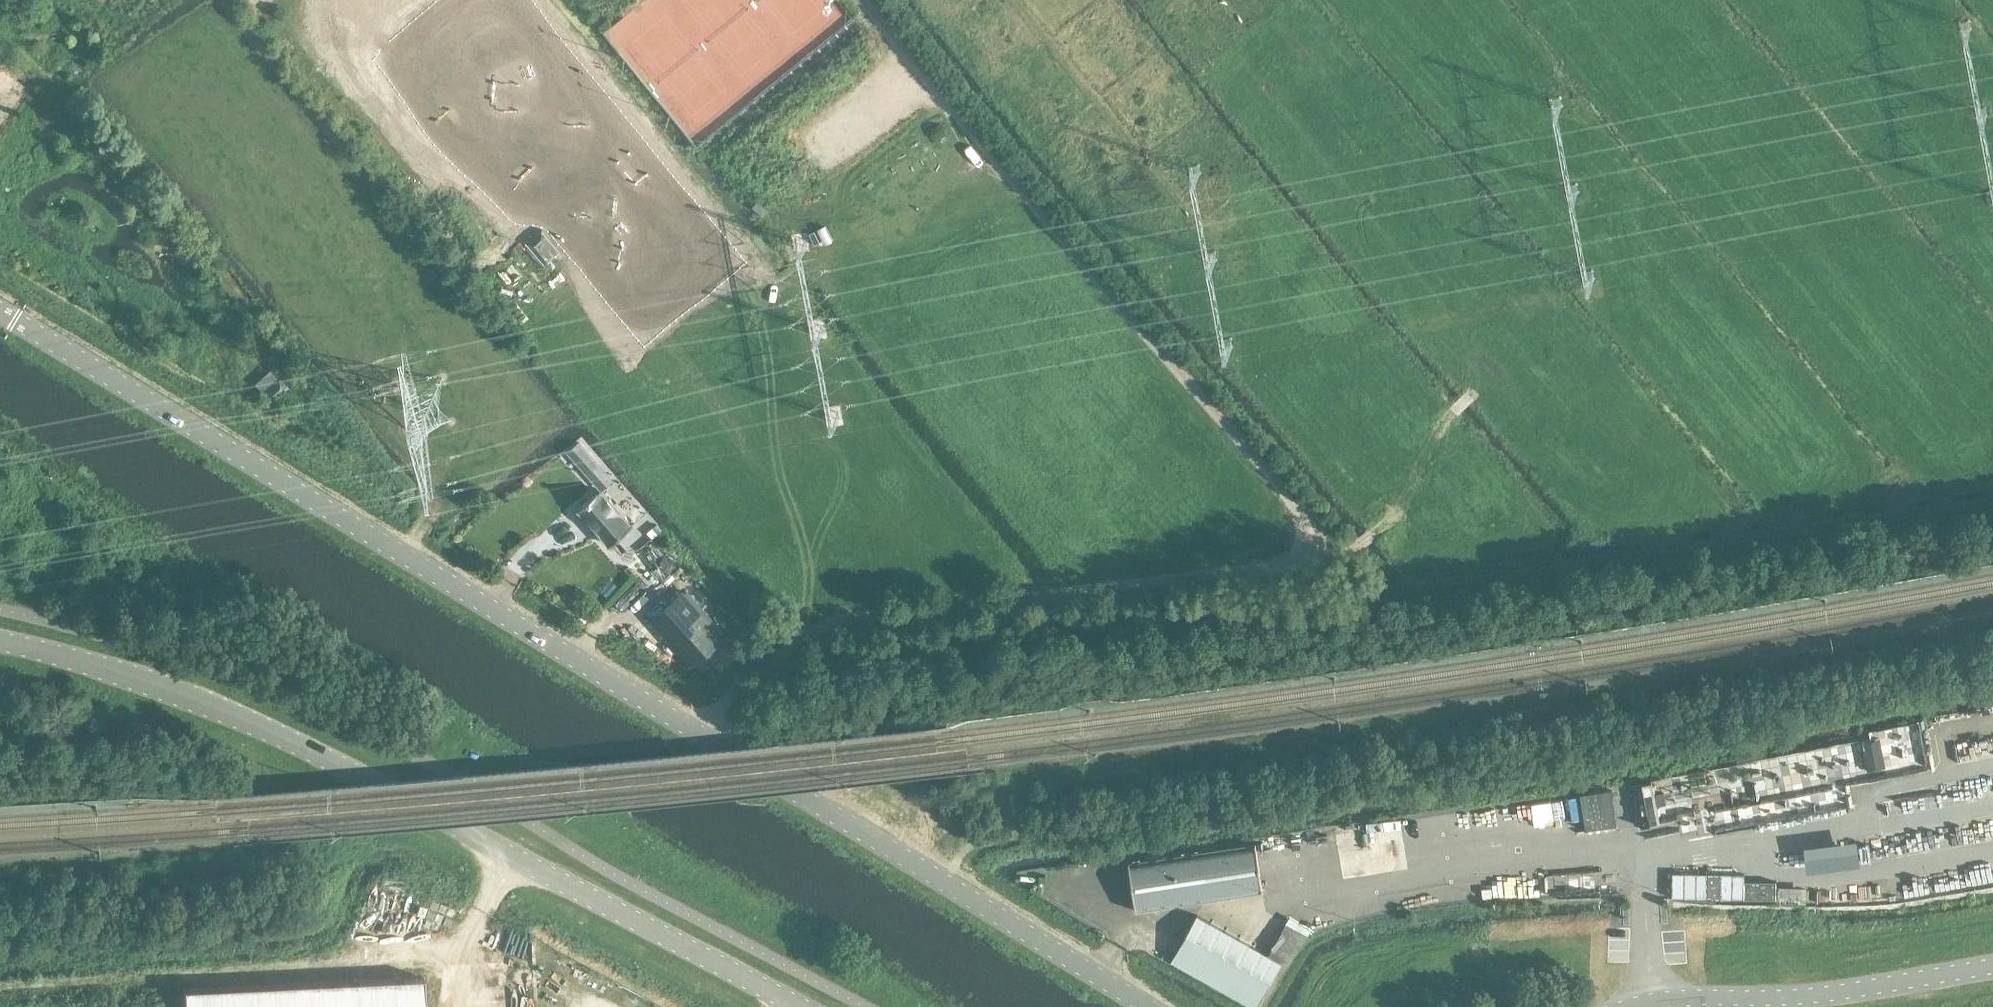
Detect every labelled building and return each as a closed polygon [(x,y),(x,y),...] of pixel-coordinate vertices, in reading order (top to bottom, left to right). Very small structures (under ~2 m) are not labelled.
[(844,25),(825,0),(644,0),(650,8),(637,19),(649,34),(640,41),(648,51),(654,46),(658,50),(633,69),(663,108),(677,97),(687,110),(674,119),(691,142),(844,25)] [(541,230),(527,242),(544,262),(559,250),(541,230)] [(276,379),(263,393),(283,411),(296,397),(276,379)] [(579,442),(568,452),(587,474),(599,464),(579,442)] [(632,526),(601,490),(580,508),(612,544),(632,526)] [(683,592),(652,619),(693,665),(723,637),(683,592)] [(1920,734),(1894,738),(1895,740),(1878,743),(1880,755),(1867,758),(1873,790),(1917,782),(1913,760),(1924,758),(1920,734)] [(1860,756),(1737,775),(1739,789),(1712,793),(1714,807),(1775,798),(1778,814),(1798,811),(1800,820),(1841,813),(1836,784),(1864,780),(1860,756)] [(1669,793),(1660,793),(1659,818),(1668,818),(1669,793)] [(1256,843),(1129,862),(1136,911),(1263,891),(1256,843)] [(1744,874),(1673,873),(1672,897),(1744,898),(1744,874)] [(1193,919),(1167,965),(1220,996),(1241,1006),(1255,1006),(1278,967),(1193,919)]
